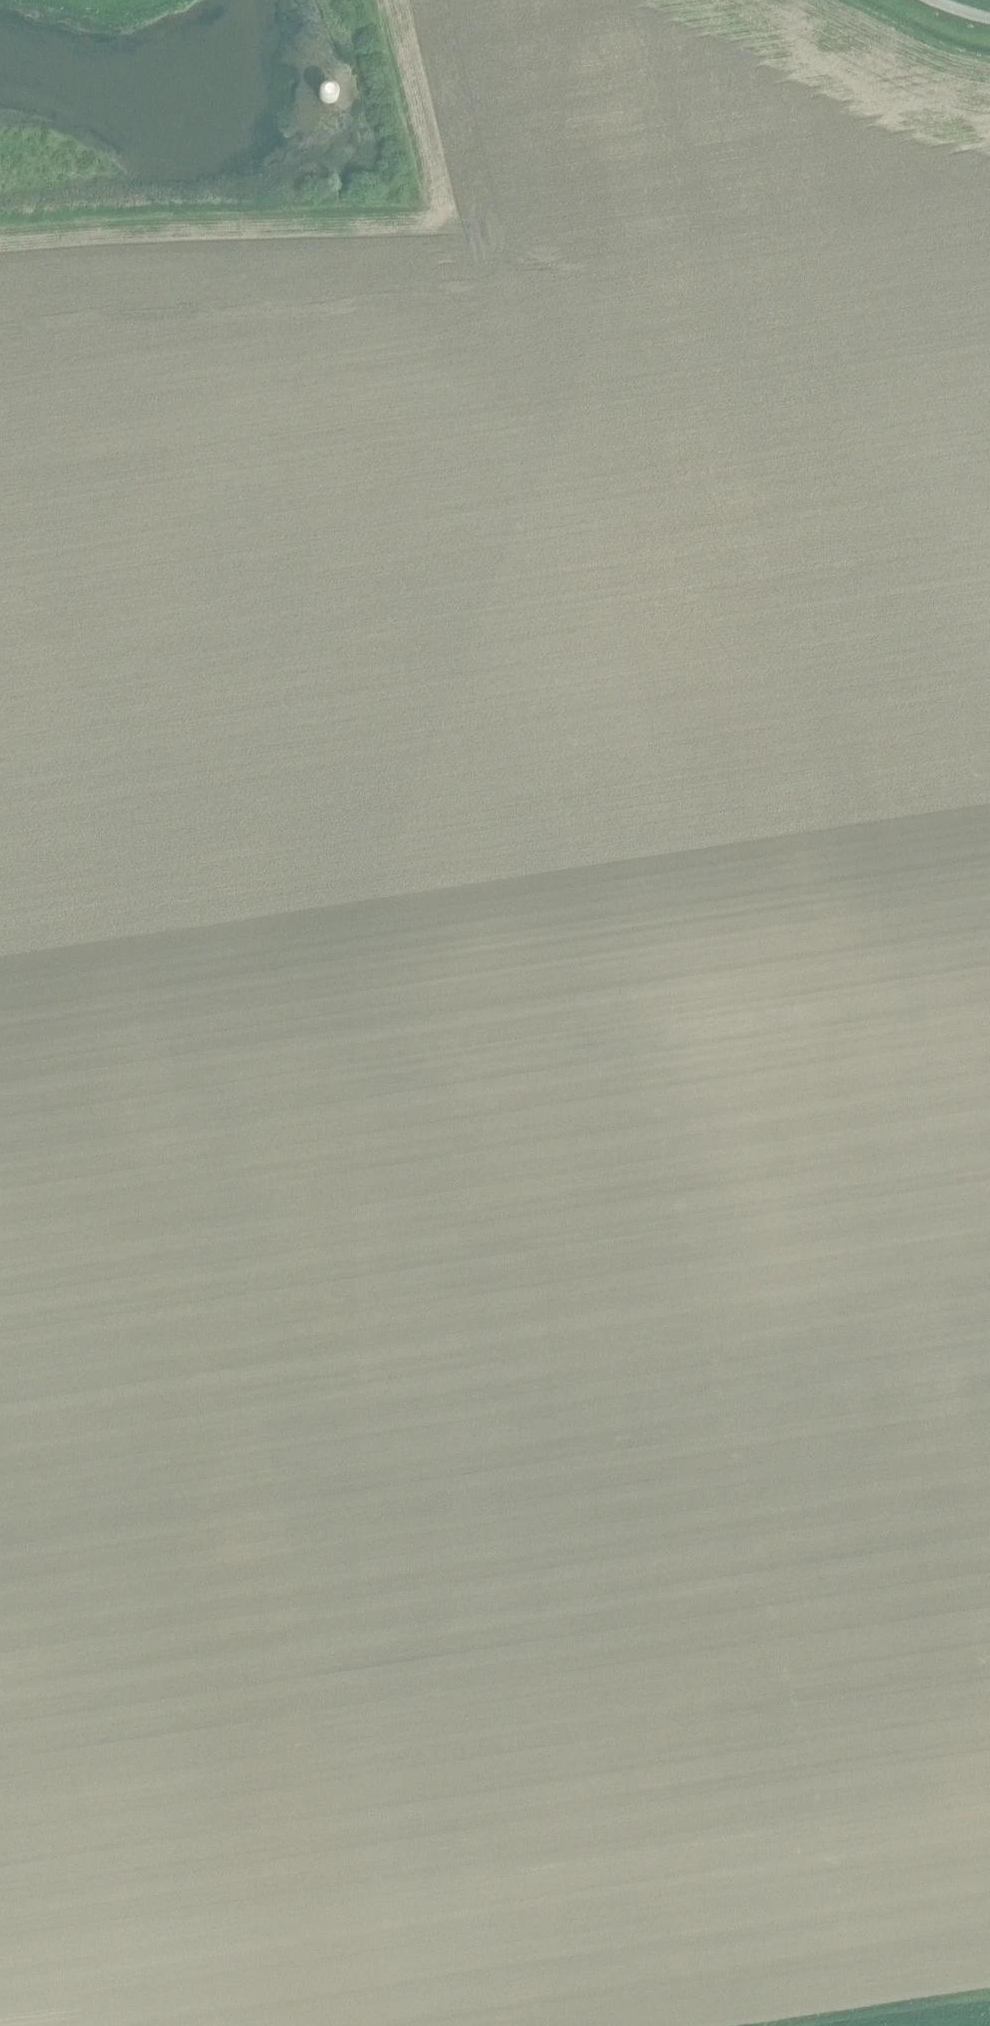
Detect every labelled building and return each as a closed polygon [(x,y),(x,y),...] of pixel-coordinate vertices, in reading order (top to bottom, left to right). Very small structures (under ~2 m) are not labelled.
[(319,108),(346,98),(341,86),(314,96),(319,108)]
